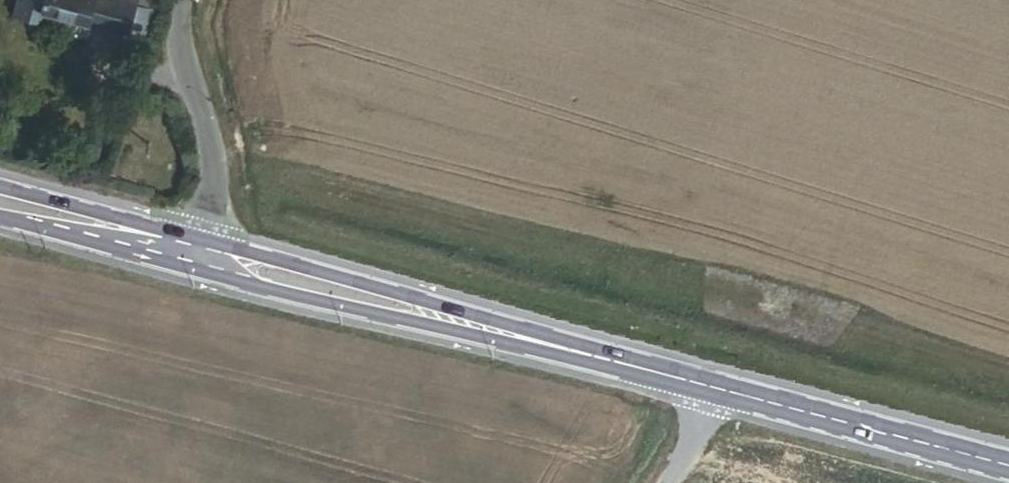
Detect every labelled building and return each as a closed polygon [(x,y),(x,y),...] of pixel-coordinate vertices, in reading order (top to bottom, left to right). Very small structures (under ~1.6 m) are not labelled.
[(13,12),(40,19),(43,6),(45,0),(16,0),(13,12)] [(134,6),(130,5),(112,0),(45,0),(43,6),(128,29),(134,6)]
